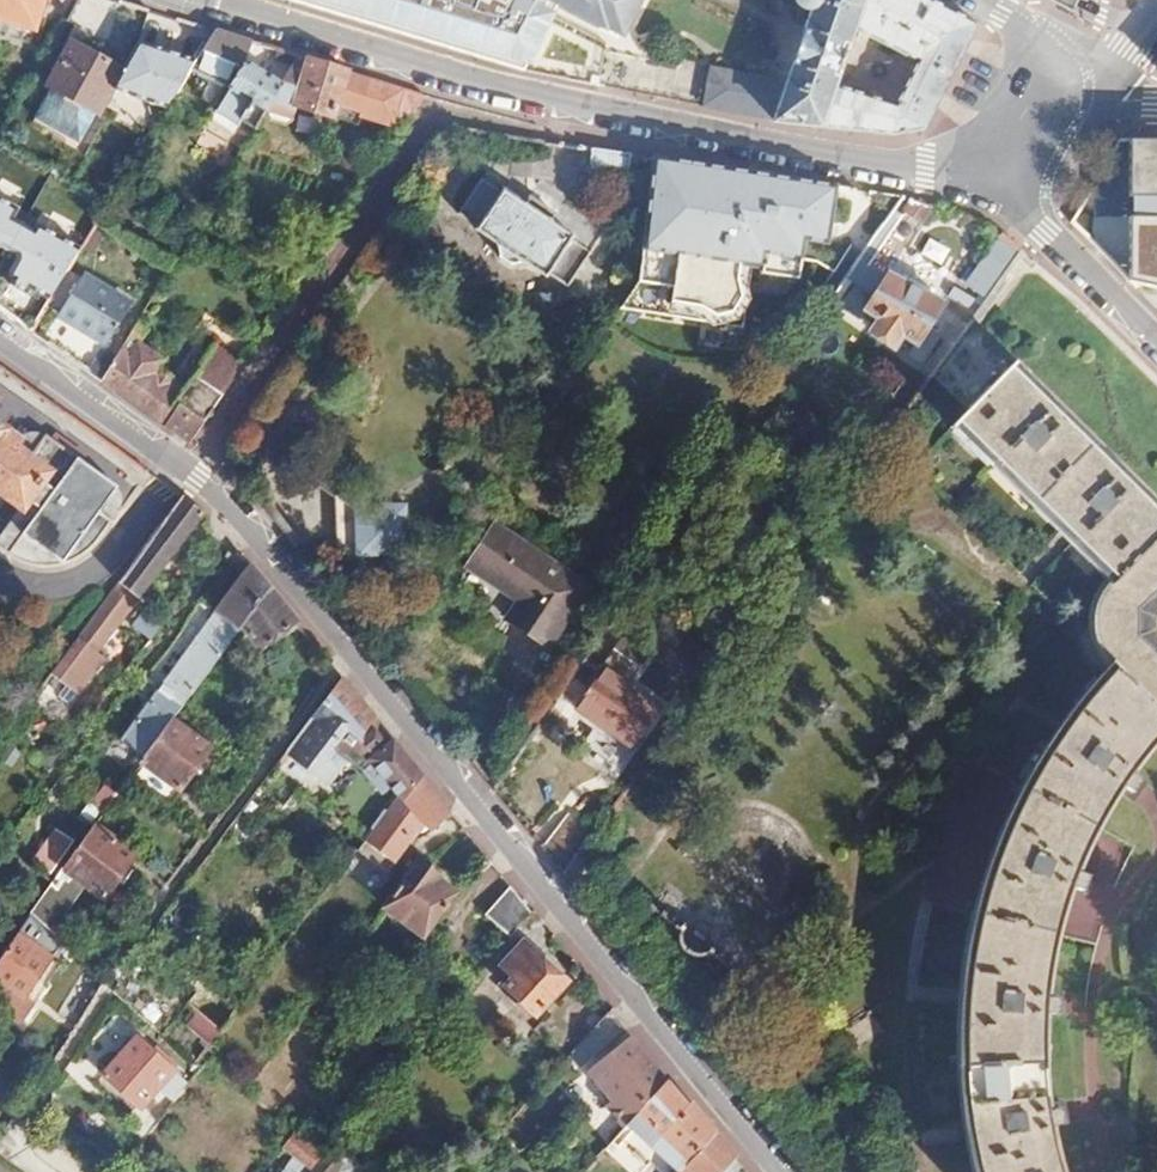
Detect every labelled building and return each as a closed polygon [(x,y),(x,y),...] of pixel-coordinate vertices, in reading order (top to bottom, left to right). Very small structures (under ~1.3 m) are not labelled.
[(30,31),(41,0),(0,0),(0,20),(30,31)] [(296,3),(400,36),(408,12),(411,0),(297,0),(296,3)] [(408,12),(419,15),(412,37),(501,66),(518,15),(472,0),(411,0),(408,12)] [(597,23),(601,15),(622,26),(635,0),(551,0),(597,23)] [(784,85),(734,73),(724,113),(782,122),(889,135),(924,130),(974,26),(924,0),(814,0),(784,85)] [(1057,4),(1074,13),(1084,0),(1059,0),(1057,4)] [(251,41),(213,29),(188,71),(212,86),(228,59),(241,67),(245,61),(247,57),(251,41)] [(123,70),(72,42),(47,86),(57,91),(76,102),(90,110),(98,115),(123,70)] [(298,55),(281,83),(268,105),(293,120),(298,104),(333,116),(346,70),(298,55)] [(245,61),(241,67),(215,111),(227,120),(231,113),(255,127),(260,118),(268,105),(281,83),(245,61)] [(90,110),(76,102),(57,91),(41,119),(74,138),(90,110)] [(215,111),(210,120),(222,129),(227,120),(215,111)] [(1120,142),(1121,274),(1156,287),(1156,141),(1120,142)] [(590,153),(590,159),(592,163),(597,167),(623,171),(626,168),(628,161),(630,154),(591,148),(590,153)] [(842,185),(666,161),(650,279),(689,284),(687,296),(717,300),(737,309),(751,306),(757,295),(752,276),(754,257),(778,261),(780,246),(812,250),(815,229),(836,232),(842,185)] [(480,181),(457,215),(478,228),(476,230),(567,289),(605,233),(585,218),(572,237),(504,192),(501,196),(480,181)] [(0,201),(0,248),(3,244),(20,254),(12,273),(50,295),(79,250),(39,229),(35,233),(10,218),(15,209),(0,201)] [(1023,253),(1003,236),(949,313),(969,326),(1023,253)] [(1100,624),(1101,639),(1107,657),(1116,670),(1119,674),(1106,687),(1095,699),(1077,720),(1054,752),(1038,776),(1018,813),(1002,849),(988,885),(977,928),(969,969),(968,985),(964,1022),(965,1057),(968,1098),(972,1132),(979,1166),(981,1171),(1062,1171),(1056,1154),(1050,1129),(1048,1118),(1064,1115),(1062,1098),(1046,1101),(1044,1076),(1042,1040),(1043,1014),(1044,1003),(1062,1004),(1064,987),(1047,984),(1049,970),(1054,941),(1065,905),(1070,891),(1085,896),(1092,880),(1077,873),(1089,847),(1102,822),(1118,797),(1124,789),(1139,800),(1149,788),(1136,775),(1156,751),(1156,379),(1065,288),(1023,253),(969,326),(954,345),(954,346),(932,375),(967,412),(956,425),(1117,585),(1110,595),(1103,609),(1100,624)] [(856,283),(842,306),(872,326),(867,334),(892,352),(899,343),(911,350),(938,308),(858,260),(853,267),(846,277),(856,283)] [(135,302),(89,271),(44,343),(94,378),(118,345),(111,340),(135,302)] [(949,313),(934,332),(954,346),(954,345),(969,326),(949,313)] [(139,320),(101,383),(191,447),(245,365),(216,348),(189,391),(158,368),(164,359),(139,340),(148,327),(139,320)] [(0,427),(0,504),(19,518),(46,483),(86,425),(82,422),(64,409),(30,458),(15,449),(20,441),(0,427)] [(116,485),(79,459),(57,491),(46,483),(32,504),(39,509),(23,532),(63,560),(116,485)] [(183,494),(147,468),(127,494),(163,521),(183,494)] [(136,558),(118,584),(96,615),(54,672),(85,695),(111,659),(103,652),(125,621),(203,509),(183,494),(163,521),(136,558)] [(410,502),(354,502),(356,557),(410,557),(410,502)] [(583,594),(490,531),(463,572),(516,608),(503,628),(542,654),(583,594)] [(98,532),(80,557),(100,571),(94,580),(102,585),(108,577),(118,584),(136,558),(98,532)] [(270,587),(253,565),(217,611),(238,631),(270,587)] [(238,631),(217,611),(158,693),(181,711),(238,631)] [(164,626),(158,620),(144,639),(151,643),(164,626)] [(601,669),(605,673),(580,708),(630,747),(657,709),(628,685),(655,648),(631,629),(601,669)] [(27,667),(19,676),(40,691),(47,681),(27,667)] [(342,674),(272,767),(304,792),(312,798),(327,779),(344,757),(362,771),(367,776),(388,798),(397,791),(404,799),(410,804),(423,778),(424,776),(394,739),(376,717),(342,674)] [(181,711),(158,693),(122,744),(145,760),(173,721),(181,711)] [(212,749),(173,721),(145,760),(132,778),(170,808),(212,749)] [(453,814),(423,778),(410,804),(404,799),(392,814),(386,822),(372,840),(367,845),(396,869),(428,829),(435,835),(453,814)] [(392,814),(379,803),(363,824),(370,829),(366,835),(372,840),(386,822),(392,814)] [(567,813),(543,846),(565,873),(594,834),(567,813)] [(120,837),(100,822),(75,857),(65,871),(107,901),(137,859),(116,843),(120,837)] [(75,857),(62,846),(42,873),(56,883),(65,871),(75,857)] [(443,884),(421,865),(386,909),(424,941),(458,899),(441,886),(443,884)] [(532,912),(510,885),(484,917),(509,939),(532,912)] [(51,890),(50,891),(31,917),(44,930),(68,897),(54,886),(51,890)] [(17,936),(0,959),(0,984),(12,993),(21,1000),(50,961),(17,936)] [(502,974),(516,984),(512,990),(525,999),(524,1003),(539,1013),(543,1011),(547,1014),(571,978),(524,943),(502,974)] [(0,984),(0,1008),(12,993),(0,984)] [(184,1006),(192,1013),(215,1034),(223,1024),(193,995),(184,1006)] [(633,1035),(612,1010),(576,1048),(596,1071),(633,1035)] [(192,1013),(181,1025),(206,1046),(215,1034),(192,1013)] [(171,1072),(133,1036),(98,1074),(136,1110),(171,1072)] [(671,1081),(643,1048),(607,1082),(621,1097),(638,1116),(671,1081)] [(691,1106),(671,1081),(638,1116),(627,1127),(651,1150),(662,1138),(691,1106)] [(608,1110),(615,1118),(588,1147),(599,1158),(627,1127),(638,1116),(621,1097),(608,1110)] [(695,1103),(691,1106),(662,1138),(689,1165),(719,1132),(695,1103)] [(327,1142),(299,1130),(282,1150),(306,1169),(315,1157),(321,1150),(327,1142)] [(689,1165),(682,1171),(722,1171),(738,1156),(736,1152),(719,1132),(689,1165)] [(336,1163),(348,1171),(370,1171),(377,1163),(336,1146),(327,1142),(321,1150),(336,1163)] [(306,1169),(304,1171),(329,1171),(336,1163),(321,1150),(315,1157),(306,1169)] [(377,1163),(370,1171),(385,1171),(377,1163)]
